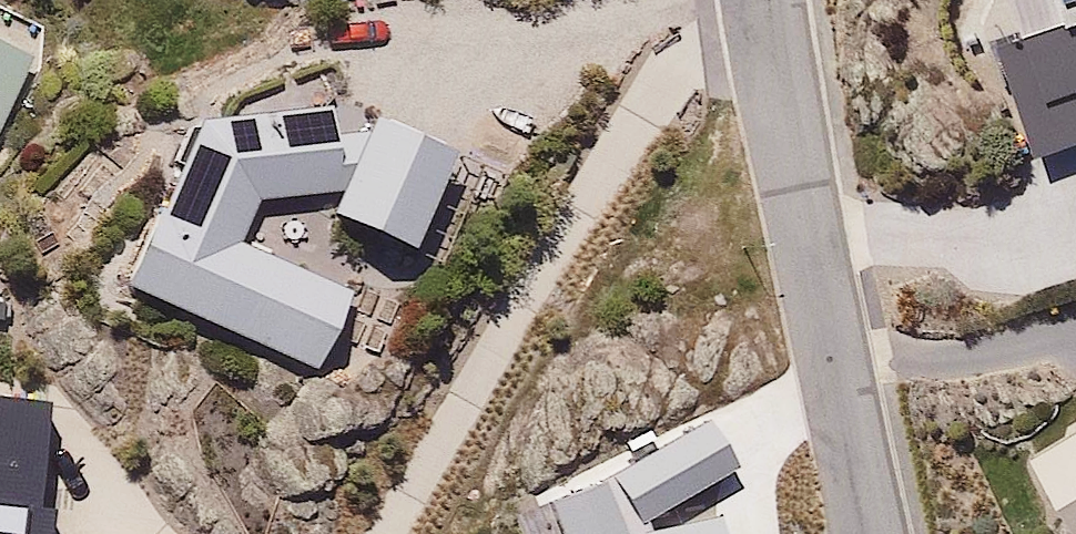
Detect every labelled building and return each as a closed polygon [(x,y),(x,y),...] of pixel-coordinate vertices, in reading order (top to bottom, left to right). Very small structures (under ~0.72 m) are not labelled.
[(1030,169),(1075,154),(1075,0),(1012,0),(1023,33),(988,45),(1030,169)] [(50,39),(0,15),(0,142),(50,39)] [(330,192),(326,112),(196,126),(120,278),(310,373),(345,299),(237,248),(254,197),(330,192)] [(447,153),(363,121),(326,216),(410,248),(447,153)] [(58,511),(44,510),(56,402),(0,397),(0,533),(55,533),(58,511)] [(639,522),(732,473),(705,422),(609,476),(639,522)] [(1025,457),(1072,533),(1075,533),(1075,426),(1025,457)] [(541,505),(554,533),(622,533),(604,482),(541,505)] [(638,533),(720,533),(718,520),(638,533)]
